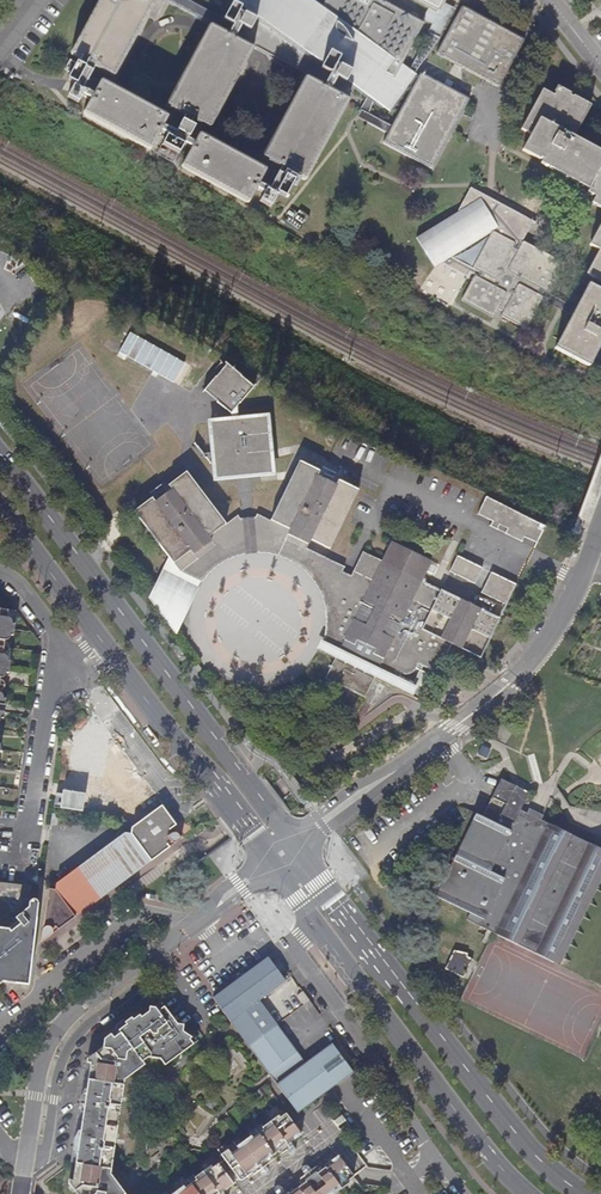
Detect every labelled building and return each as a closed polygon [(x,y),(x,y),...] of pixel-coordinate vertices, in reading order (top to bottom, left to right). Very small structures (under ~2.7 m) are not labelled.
[(149,8),(136,0),(100,0),(63,64),(71,68),(90,78),(107,88),(149,8)] [(221,25),(176,0),(138,0),(150,5),(156,0),(207,32),(225,41),(229,31),(221,25)] [(242,6),(240,6),(233,3),(231,6),(252,23),(320,72),(338,76),(367,96),(374,101),(389,111),(392,110),(417,75),(414,73),(411,71),(409,69),(403,64),(321,6),(312,0),(235,0),(242,6)] [(321,6),(403,64),(425,26),(425,23),(424,22),(422,20),(384,0),(324,0),(321,6)] [(437,9),(442,0),(420,0),(437,9)] [(433,24),(409,69),(411,71),(414,73),(420,64),(439,38),(455,9),(451,7),(445,4),(441,10),(440,12),(437,13),(429,9),(425,15),(423,18),(433,24)] [(242,42),(252,23),(231,6),(221,25),(229,31),(225,41),(232,45),(235,39),(242,42)] [(440,56),(482,78),(483,76),(499,84),(498,87),(500,86),(502,85),(524,41),(524,39),(466,7),(463,6),(462,7),(459,9),(437,51),(437,53),(438,55),(440,56)] [(232,45),(225,41),(207,32),(158,118),(179,130),(189,136),(204,144),(253,57),(232,45)] [(84,114),(87,108),(78,100),(90,78),(71,68),(59,96),(66,99),(56,112),(69,118),(74,106),(84,114)] [(338,76),(320,72),(315,82),(326,86),(325,88),(319,97),(326,100),(330,91),(338,76)] [(418,75),(392,125),(388,133),(384,139),(384,140),(384,142),(386,143),(431,167),(433,166),(434,165),(468,102),(469,100),(469,98),(468,97),(424,74),(423,73),(421,74),(419,74),(418,75)] [(483,76),(482,78),(498,87),(499,84),(483,76)] [(574,136),(591,105),(574,95),(573,96),(570,95),(571,93),(557,86),(554,91),(555,92),(553,95),(543,89),(521,128),(531,134),(522,149),(539,159),(541,158),(574,177),(573,179),(589,188),(591,185),(599,190),(595,196),(592,203),(600,208),(600,151),(574,136)] [(326,100),(319,97),(301,87),(258,170),(275,179),(291,187),(301,193),(345,110),(326,100)] [(156,138),(160,132),(93,95),(87,108),(84,114),(76,127),(143,163),(147,155),(156,138)] [(370,114),(374,101),(367,96),(363,109),(359,118),(388,133),(392,125),(370,114)] [(189,136),(179,130),(171,144),(156,138),(147,155),(179,174),(189,156),(182,152),(189,136)] [(253,197),(260,184),(194,147),(189,156),(179,174),(176,179),(243,215),(251,201),(253,197)] [(262,202),(253,197),(251,201),(259,205),(254,217),(264,223),(271,210),(279,214),(291,187),(275,179),(262,202)] [(587,192),(595,196),(599,190),(591,185),(589,188),(587,192)] [(542,290),(550,293),(552,293),(554,291),(566,266),(565,264),(565,263),(549,254),(546,253),(526,242),(525,241),(523,241),(522,242),(532,221),(469,186),(452,217),(418,238),(431,260),(435,266),(443,262),(453,256),(493,231),(485,247),(479,258),(474,267),(482,272),(479,278),(475,275),(462,300),(492,316),(493,316),(495,315),(499,308),(504,311),(502,314),(504,316),(525,328),(526,328),(528,327),(543,298),(543,296),(540,295),(542,290)] [(590,244),(600,250),(587,274),(600,281),(600,225),(590,244)] [(470,272),(475,275),(479,278),(482,272),(474,267),(453,256),(443,262),(467,276),(470,272)] [(599,289),(589,284),(576,307),(572,316),(556,348),(590,366),(600,344),(600,286),(599,289)] [(562,310),(572,316),(576,307),(566,302),(550,293),(542,290),(540,295),(543,296),(548,298),(546,302),(562,310)] [(231,415),(232,420),(210,422),(215,476),(235,475),(234,469),(250,468),(250,473),(270,472),(266,417),(245,419),(246,423),(238,424),(238,419),(237,409),(255,389),(228,365),(205,392),(231,415)] [(289,530),(311,540),(330,549),(359,491),(338,481),(336,485),(317,476),(319,471),(299,461),(271,520),(258,514),(255,518),(253,518),(254,536),(254,538),(258,538),(258,535),(263,535),(269,535),(279,537),(281,532),(286,532),(288,531),(289,530)] [(246,539),(244,518),(240,519),(238,516),(227,525),(186,472),(169,485),(171,489),(154,502),(152,498),(134,511),(171,559),(175,564),(209,538),(215,538),(218,537),(221,537),(222,542),(229,538),(235,536),(243,535),(243,539),(246,539)] [(543,525),(486,497),(478,515),(493,522),(490,527),(497,530),(501,523),(509,527),(505,534),(521,542),(524,537),(535,543),(541,530),(540,530),(543,525)] [(308,548),(311,540),(289,530),(288,531),(286,532),(281,532),(279,537),(269,535),(263,535),(258,535),(258,538),(254,538),(254,536),(253,518),(244,518),(246,539),(243,539),(243,535),(235,536),(229,538),(222,542),(221,537),(218,537),(215,538),(209,538),(175,564),(171,559),(149,599),(175,633),(202,582),(212,572),(217,567),(223,563),(229,560),(235,557),(242,555),(249,553),(258,552),(265,552),(273,554),(279,555),(285,558),(293,562),(300,567),(306,573),(311,577),(316,584),(320,590),(323,597),(325,603),(326,609),(327,617),(326,626),(326,633),(324,641),(332,645),(335,633),(336,621),(335,610),(334,603),(332,595),(328,583),(322,575),(316,568),(304,558),(308,550),(308,548)] [(501,523),(497,530),(505,534),(509,527),(501,523)] [(365,697),(379,669),(394,676),(397,670),(403,673),(406,674),(409,674),(413,672),(416,669),(418,664),(422,666),(423,666),(425,662),(435,666),(440,656),(447,655),(452,644),(480,658),(499,618),(489,613),(494,603),(480,596),(475,607),(441,590),(423,581),(432,562),(391,542),(382,561),(363,552),(351,576),(342,572),(345,567),(308,550),(304,558),(316,568),(322,575),(328,583),(332,595),(334,603),(335,610),(336,621),(335,633),(332,645),(349,653),(344,663),(335,658),(326,678),(365,697)] [(458,556),(451,571),(476,583),(483,569),(458,556)] [(506,604),(515,584),(492,572),(482,592),(506,604)] [(3,678),(5,677),(6,675),(7,673),(9,673),(12,649),(2,647),(3,641),(6,641),(8,640),(10,638),(11,635),(13,636),(14,630),(15,625),(12,625),(12,622),(11,620),(10,619),(7,618),(6,618),(6,611),(0,611),(0,678),(3,678)] [(397,670),(394,676),(417,688),(419,683),(422,684),(429,669),(423,666),(422,666),(414,680),(397,670)] [(162,806),(93,714),(66,735),(63,753),(70,754),(71,742),(135,826),(162,806)] [(522,810),(530,792),(501,779),(482,816),(476,813),(436,896),(471,913),(468,920),(554,962),(600,867),(600,848),(522,810)] [(41,943),(53,935),(52,929),(55,927),(58,931),(73,919),(171,847),(168,843),(170,842),(172,843),(174,843),(177,842),(182,839),(178,834),(176,833),(175,832),(172,833),(170,830),(176,825),(162,806),(135,826),(132,828),(131,834),(125,833),(56,884),(55,890),(49,889),(41,943)] [(600,881),(600,867),(554,962),(560,965),(600,881)] [(33,940),(32,939),(21,924),(29,918),(36,918),(38,904),(36,902),(34,901),(32,901),(29,902),(31,887),(0,883),(0,970),(11,962),(20,963),(30,964),(33,940)] [(464,977),(472,960),(467,957),(467,955),(455,949),(445,969),(464,977)] [(267,958),(213,998),(248,1046),(277,1024),(259,1000),(284,981),(267,958)] [(309,1000),(303,992),(298,996),(304,1005),(309,1000)] [(313,1005),(309,1000),(304,1005),(307,1009),(313,1005)] [(161,1003),(154,1008),(150,1007),(149,1012),(140,1018),(138,1016),(133,1020),(131,1018),(125,1023),(123,1021),(116,1026),(117,1029),(115,1031),(103,1039),(102,1048),(87,1059),(86,1062),(90,1062),(87,1088),(84,1088),(82,1095),(80,1104),(81,1111),(83,1112),(80,1130),(78,1130),(75,1137),(74,1144),(75,1153),(77,1153),(72,1187),(77,1193),(125,1193),(124,1193),(111,1175),(124,1079),(140,1068),(144,1065),(142,1062),(148,1057),(160,1059),(164,1065),(195,1042),(192,1038),(181,1029),(183,1026),(178,1025),(161,1003)] [(298,1113),(331,1088),(352,1072),(332,1044),(305,1064),(277,1024),(248,1046),(277,1085),(298,1113)] [(227,1150),(221,1155),(239,1179),(242,1180),(245,1177),(245,1176),(246,1174),(245,1173),(253,1168),(254,1169),(257,1167),(259,1170),(265,1165),(262,1161),(267,1158),(269,1158),(277,1152),(279,1149),(283,1146),(286,1150),(293,1145),(291,1142),(301,1133),(286,1113),(280,1118),(278,1116),(270,1121),(262,1128),(263,1130),(258,1134),(252,1138),(250,1136),(242,1142),(236,1146),(237,1148),(230,1154),(227,1150)] [(342,1115),(333,1121),(338,1126),(346,1121),(342,1115)] [(332,1193),(333,1193),(340,1189),(348,1183),(347,1181),(353,1177),(338,1156),(324,1166),(325,1167),(317,1173),(315,1172),(313,1174),(311,1171),(305,1175),(307,1178),(306,1179),(305,1182),(290,1193),(288,1193),(286,1193),(330,1193),(332,1193)] [(222,1192),(233,1185),(218,1164),(213,1168),(211,1166),(194,1178),(196,1180),(191,1184),(185,1188),(183,1186),(175,1192),(176,1193),(223,1193),(222,1192)]
